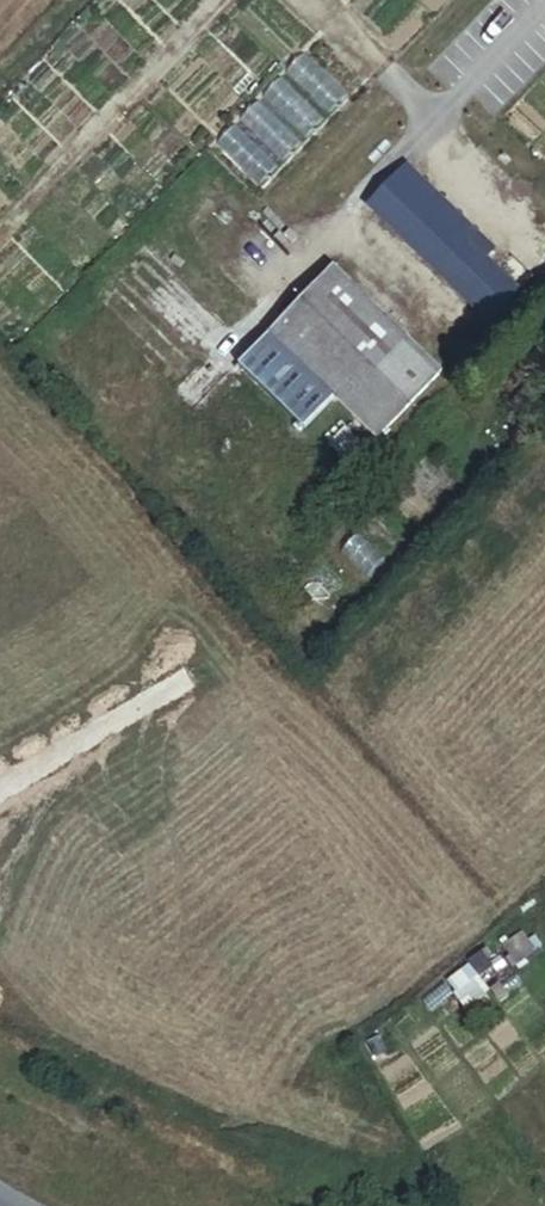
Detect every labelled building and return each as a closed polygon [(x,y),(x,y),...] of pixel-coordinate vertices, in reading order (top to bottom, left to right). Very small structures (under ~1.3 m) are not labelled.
[(486,254),(399,169),(391,177),(477,262),(486,254)] [(477,262),(391,177),(362,207),(482,325),(511,295),(477,262)] [(435,372),(326,267),(232,362),(296,425),(327,394),(373,440),(435,372)]
